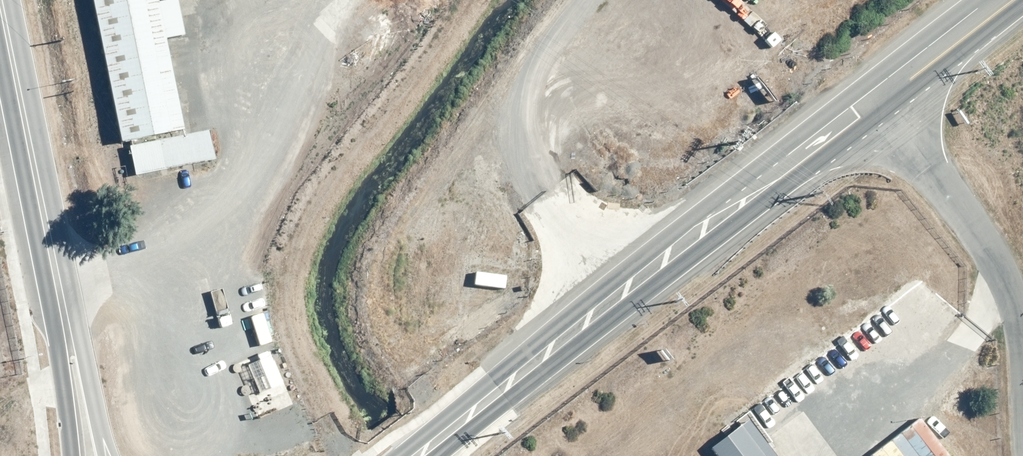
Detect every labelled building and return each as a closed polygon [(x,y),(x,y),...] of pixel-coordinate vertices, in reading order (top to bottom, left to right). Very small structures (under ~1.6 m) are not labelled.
[(102,136),(169,123),(145,0),(75,0),(102,136)] [(196,120),(115,136),(120,166),(202,150),(196,120)] [(250,341),(216,356),(240,412),(274,397),(250,341)] [(727,407),(688,437),(703,455),(764,455),(727,407)]
